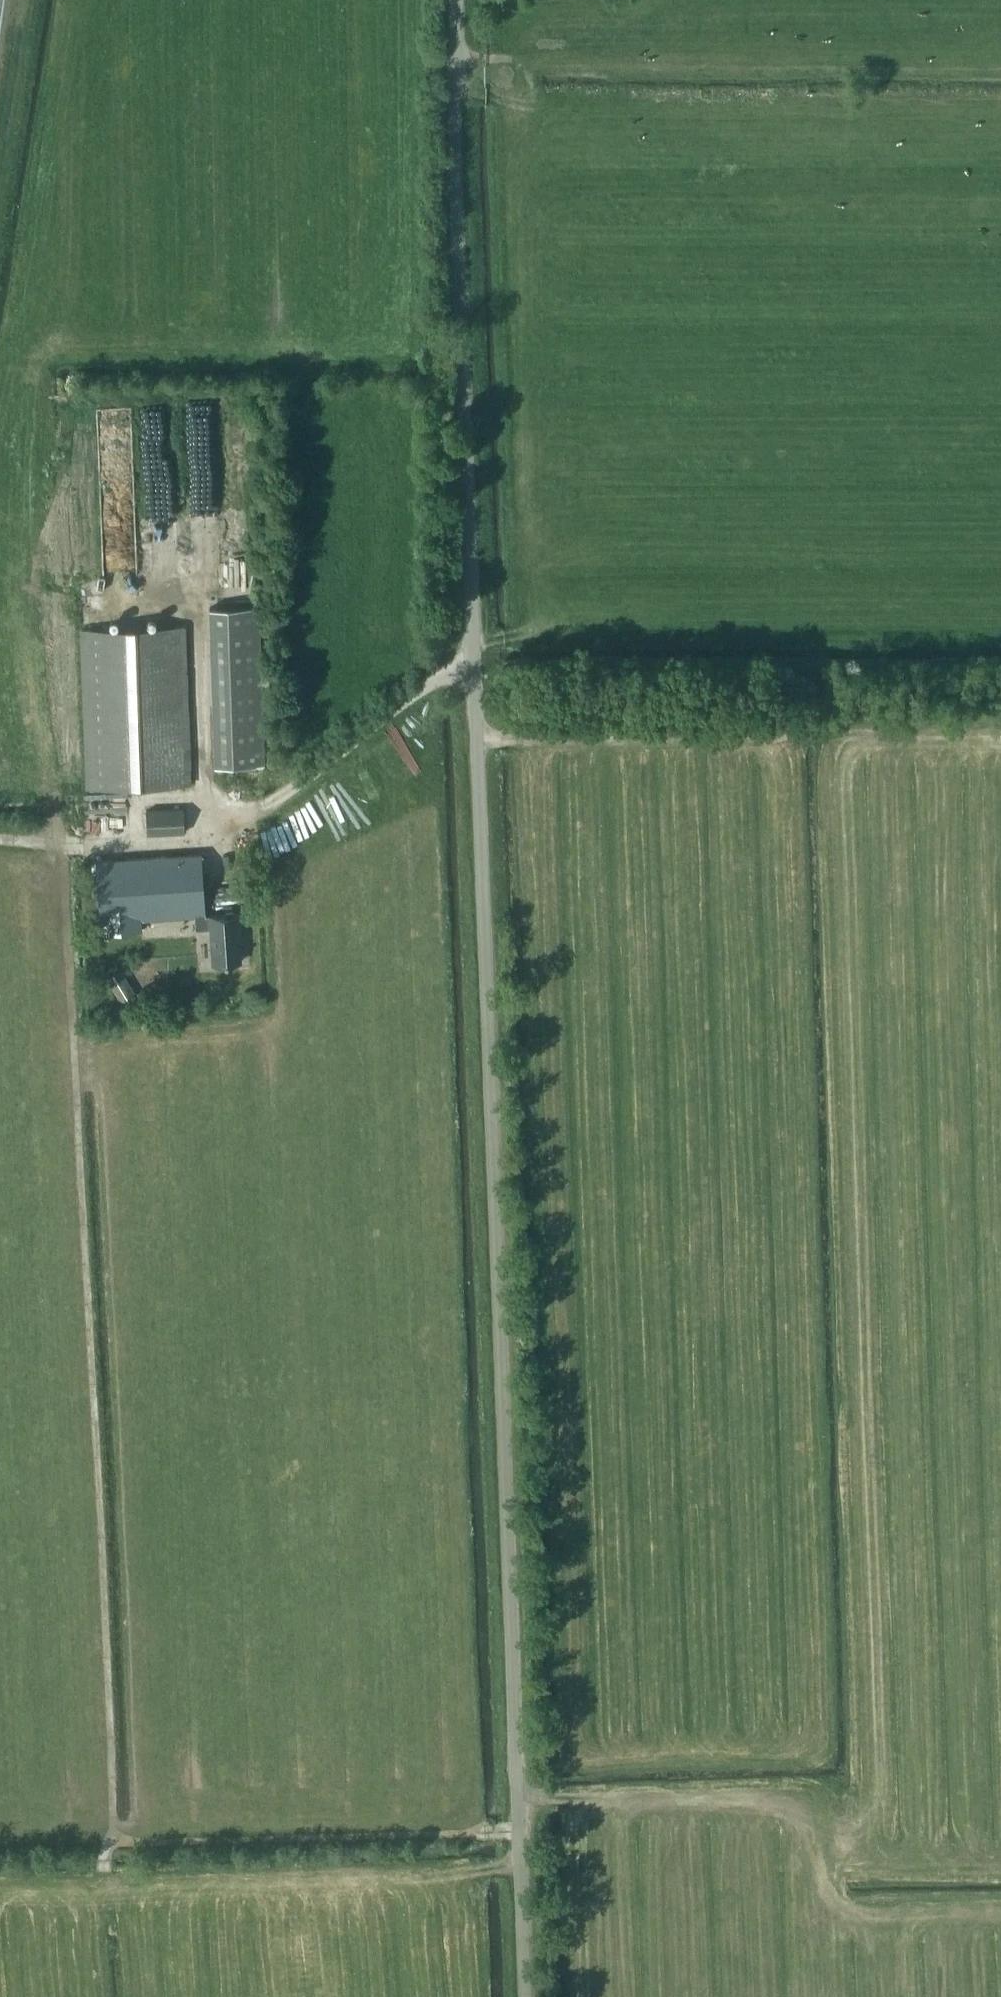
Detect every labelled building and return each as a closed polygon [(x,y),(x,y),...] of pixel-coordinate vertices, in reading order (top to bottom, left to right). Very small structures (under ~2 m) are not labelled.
[(131,469),(102,474),(106,496),(135,491),(131,469)] [(265,763),(260,604),(210,606),(215,764),(265,763)] [(186,617),(83,620),(88,780),(191,777),(186,617)] [(146,810),(147,833),(184,831),(183,808),(146,810)] [(96,852),(100,925),(142,922),(142,911),(153,911),(196,908),(196,921),(211,920),(214,955),(242,953),(240,926),(243,926),(241,905),(210,907),(206,908),(202,845),(148,849),(137,850),(137,849),(96,852)] [(121,967),(106,976),(121,1001),(136,992),(121,967)] [(146,980),(153,991),(168,982),(161,971),(146,980)]
